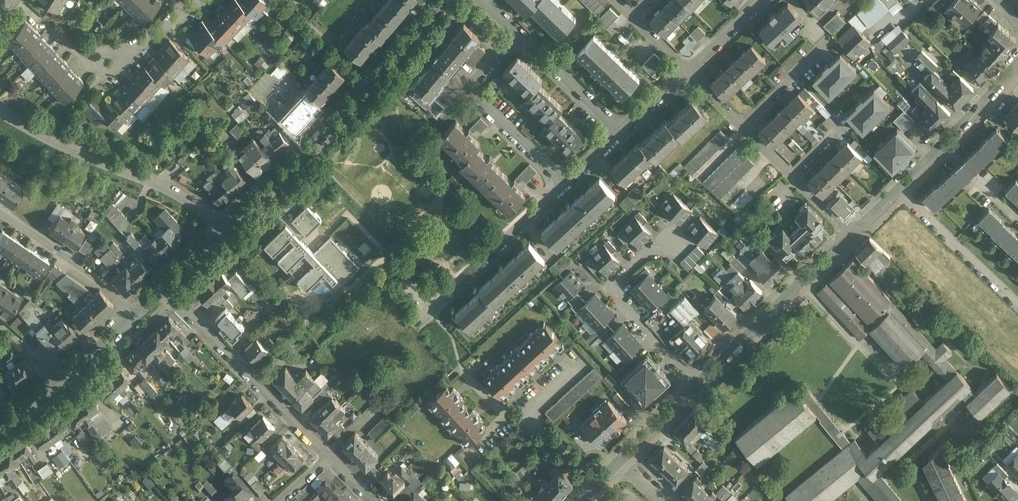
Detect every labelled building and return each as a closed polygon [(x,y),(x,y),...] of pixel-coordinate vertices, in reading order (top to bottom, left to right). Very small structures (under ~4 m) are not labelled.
[(58,0),(38,0),(58,12),(64,3),(58,0)] [(123,8),(130,0),(114,0),(123,8)] [(123,8),(132,17),(148,0),(148,1),(149,0),(130,0),(123,8)] [(148,0),(132,17),(142,26),(161,6),(156,1),(152,5),(148,1),(148,0)] [(237,0),(230,0),(236,6),(229,13),(222,6),(218,10),(239,29),(252,15),(252,14),(237,0)] [(267,0),(247,0),(246,1),(245,0),(237,0),(252,14),(252,15),(255,17),(262,9),(269,2),(267,0)] [(275,0),(271,0),(269,2),(262,9),(267,14),(277,3),(275,0)] [(367,25),(365,24),(364,24),(346,45),(345,46),(361,59),(379,38),(381,39),(415,0),(389,0),(367,25)] [(526,12),(537,0),(513,0),(526,12)] [(556,0),(537,0),(526,12),(530,8),(559,35),(576,18),(575,17),(556,0)] [(585,4),(589,8),(597,0),(590,0),(585,4)] [(589,8),(593,12),(601,3),(598,0),(597,0),(589,8)] [(683,0),(669,0),(668,2),(669,3),(664,7),(678,21),(690,8),(683,0)] [(819,12),(832,0),(807,0),(819,12)] [(857,12),(868,25),(888,9),(881,0),(871,0),(857,12)] [(888,9),(898,0),(881,0),(888,9)] [(930,7),(939,15),(946,7),(945,7),(953,0),(938,0),(930,7)] [(973,0),(953,0),(945,7),(946,7),(964,24),(980,6),(973,0)] [(773,39),(779,46),(805,23),(786,1),(756,28),(769,43),(773,39)] [(601,3),(593,12),(597,16),(605,7),(601,3)] [(678,21),(664,7),(660,11),(659,10),(655,14),(656,15),(651,21),(664,34),(678,21)] [(611,8),(599,21),(607,28),(619,15),(611,8)] [(239,29),(218,10),(215,13),(222,20),(215,27),(208,21),(205,24),(222,41),(225,44),(239,29)] [(837,13),(823,26),(832,34),(845,22),(837,13)] [(988,15),(979,26),(988,34),(998,23),(988,15)] [(490,31),(475,19),(469,26),(480,35),(479,36),(484,39),(490,31)] [(25,20),(6,40),(14,48),(33,27),(25,20)] [(222,41),(205,24),(202,21),(198,25),(206,32),(199,39),(192,32),(188,36),(208,56),(222,41)] [(469,26),(464,22),(447,43),(462,57),(479,36),(480,35),(469,26)] [(914,26),(911,22),(902,30),(902,31),(903,31),(904,33),(908,29),(909,30),(914,26)] [(1016,39),(998,23),(988,34),(994,39),(1006,50),(1007,49),(1016,39)] [(853,25),(838,40),(855,57),(862,50),(866,53),(869,50),(866,46),(870,42),(853,25)] [(706,34),(698,26),(691,34),(698,41),(706,34)] [(898,26),(883,39),(887,44),(902,31),(902,30),(898,26)] [(33,27),(14,48),(21,55),(39,36),(40,34),(33,27)] [(904,33),(903,31),(888,44),(887,45),(894,52),(909,38),(904,33)] [(293,39),(287,34),(281,40),(287,46),(293,39)] [(691,34),(683,41),(690,49),(698,41),(691,34)] [(639,77),(594,35),(578,52),(623,94),(639,77)] [(39,36),(21,55),(20,56),(28,63),(47,43),(39,36)] [(882,38),(876,44),(881,50),(882,49),(887,45),(888,44),(887,44),(883,39),(882,38)] [(1006,50),(994,39),(989,45),(986,43),(982,48),(984,51),(981,54),(995,65),(1008,50),(1007,49),(1006,50)] [(190,60),(170,41),(162,49),(183,68),(190,60)] [(445,41),(425,65),(443,80),(462,57),(447,43),(445,41)] [(274,42),(268,49),(276,57),(280,53),(276,50),(279,47),(274,42)] [(47,43),(28,63),(35,70),(53,51),(54,50),(47,43)] [(894,52),(887,45),(882,49),(892,60),(897,54),(894,52)] [(485,53),(477,46),(465,60),(473,67),(485,53)] [(753,46),(747,51),(746,50),(742,54),(743,55),(739,58),(751,71),(757,65),(759,66),(766,60),(753,46)] [(877,102),(857,81),(859,78),(830,48),(828,51),(836,60),(814,82),(809,87),(818,96),(824,91),(826,93),(825,94),(827,96),(828,95),(864,132),(885,111),(877,102)] [(183,68),(162,49),(157,54),(161,58),(157,62),(174,77),(183,68)] [(53,51),(35,70),(34,71),(42,79),(61,58),(53,51)] [(828,51),(805,73),(814,82),(836,60),(828,51)] [(652,52),(646,64),(657,69),(663,57),(652,52)] [(949,86),(932,70),(937,65),(922,52),(915,59),(930,72),(925,77),(942,94),(949,86)] [(956,59),(953,56),(952,56),(948,52),(945,55),(953,62),(956,59)] [(981,54),(978,58),(974,55),(972,57),(966,52),(960,59),(966,64),(964,66),(981,81),(990,71),(992,71),(994,69),(994,67),(995,65),(981,54)] [(542,79),(518,56),(504,70),(528,93),(538,83),(542,79)] [(61,58),(42,79),(50,86),(67,67),(69,65),(61,58)] [(174,77),(157,62),(154,58),(148,63),(152,67),(148,71),(162,84),(162,85),(165,87),(174,77)] [(739,58),(735,62),(734,61),(730,65),(731,66),(725,71),(737,83),(751,71),(739,58)] [(900,72),(905,66),(895,58),(890,64),(900,72)] [(345,74),(331,61),(306,88),(322,103),(320,101),(345,74)] [(920,70),(913,63),(910,67),(916,73),(920,70)] [(443,80),(425,65),(411,82),(418,88),(413,93),(431,108),(431,109),(436,113),(444,104),(431,94),(443,80)] [(67,67),(50,86),(48,87),(56,94),(75,74),(67,67)] [(162,84),(148,71),(145,68),(141,73),(137,70),(133,75),(153,94),(162,85),(162,84)] [(974,89),(953,69),(949,74),(953,77),(956,79),(951,85),(965,99),(974,89)] [(725,71),(721,74),(720,73),(716,77),(717,78),(712,83),(725,97),(732,91),(731,90),(737,83),(725,71)] [(466,83),(452,72),(444,81),(458,93),(466,83)] [(75,74),(56,94),(64,101),(83,81),(75,74)] [(153,94),(133,75),(128,80),(132,83),(128,87),(144,103),(153,94)] [(882,98),(861,77),(859,78),(857,81),(877,102),(882,98)] [(951,113),(920,82),(912,90),(929,107),(922,113),(919,109),(916,106),(911,111),(932,132),(951,113)] [(538,83),(528,93),(524,97),(549,121),(559,111),(563,107),(538,83)] [(144,103),(128,87),(124,84),(119,89),(122,93),(118,97),(132,110),(135,113),(144,103)] [(965,99),(951,85),(949,86),(942,94),(956,108),(965,99)] [(820,103),(804,87),(799,93),(812,107),(814,109),(820,103)] [(308,90),(283,116),(296,129),(297,129),(296,129),(321,103),(322,103),(306,88),(308,90)] [(812,107),(799,93),(793,99),(792,98),(788,102),(789,103),(785,106),(798,118),(804,112),(805,114),(812,107)] [(252,95),(241,105),(245,108),(255,99),(252,95)] [(117,96),(113,100),(114,101),(112,103),(107,99),(100,107),(92,99),(82,109),(96,122),(104,115),(108,118),(108,122),(111,122),(117,127),(132,110),(118,97),(117,96)] [(911,105),(903,97),(897,103),(905,111),(911,105)] [(890,106),(882,98),(877,102),(885,111),(890,106)] [(666,120),(641,144),(653,156),(656,160),(682,136),(683,138),(708,115),(693,99),(668,122),(666,120)] [(1006,116),(1017,127),(1017,104),(1006,116)] [(785,106),(782,110),(781,109),(777,113),(778,114),(772,119),(785,132),(786,133),(793,127),(791,125),(798,118),(785,106)] [(559,111),(549,121),(544,126),(569,151),(584,135),(559,111)] [(276,119),(270,113),(266,116),(272,122),(276,119)] [(488,124),(480,117),(469,128),(473,132),(476,129),(480,132),(488,124)] [(785,132),(772,119),(769,123),(768,122),(764,126),(765,127),(759,132),(773,146),(779,140),(778,138),(785,132)] [(487,158),(476,148),(480,144),(470,134),(473,132),(469,128),(467,131),(456,120),(439,138),(464,161),(460,165),(510,212),(526,195),(516,185),(519,183),(515,179),(512,182),(491,162),(494,159),(490,155),(487,158)] [(238,122),(230,130),(239,139),(247,130),(238,122)] [(262,129),(259,128),(256,131),(261,136),(265,132),(262,129)] [(290,141),(280,130),(281,130),(280,130),(275,134),(269,128),(265,132),(281,150),(291,141),(290,141)] [(962,161),(956,167),(967,178),(973,173),(995,152),(995,151),(1007,139),(997,128),(983,141),(984,141),(962,161)] [(816,137),(808,129),(803,133),(812,141),(816,137)] [(720,130),(684,166),(693,174),(729,138),(720,130)] [(281,150),(265,132),(261,136),(267,142),(262,146),(273,158),(282,150),(281,150)] [(273,158),(262,146),(250,133),(249,134),(254,138),(238,153),(257,173),(273,158)] [(897,135),(891,141),(889,139),(883,144),(885,146),(881,150),(895,166),(912,150),(897,135)] [(868,152),(853,137),(848,142),(862,156),(863,157),(868,152)] [(639,142),(612,167),(625,182),(653,156),(641,144),(639,142)] [(803,150),(795,142),(791,146),(799,154),(803,150)] [(862,156),(848,142),(843,147),(842,147),(837,151),(838,152),(835,155),(847,168),(854,162),(855,163),(862,156)] [(738,148),(702,183),(711,190),(746,156),(738,148)] [(189,150),(178,160),(184,166),(194,156),(189,150)] [(847,168),(835,155),(831,159),(830,158),(826,162),(827,163),(822,168),(834,181),(847,168)] [(746,156),(711,190),(720,198),(754,164),(746,156)] [(224,169),(219,162),(213,167),(219,173),(224,169)] [(248,181),(233,162),(224,169),(219,173),(224,179),(234,192),(248,181)] [(537,171),(529,164),(515,179),(519,183),(522,179),(526,184),(537,171)] [(956,167),(937,185),(936,184),(923,197),(933,208),(946,196),(947,197),(967,178),(956,167)] [(834,181),(822,168),(818,172),(817,171),(813,175),(814,176),(808,181),(822,195),(829,189),(827,188),(834,181)] [(12,204),(23,188),(0,172),(0,196),(12,204)] [(600,178),(542,231),(557,248),(615,195),(600,178)] [(224,179),(216,186),(210,180),(205,184),(220,203),(234,192),(224,179)] [(1016,179),(1005,191),(1017,202),(1017,181),(1016,179)] [(644,195),(636,186),(627,194),(628,195),(635,203),(644,195)] [(843,197),(841,194),(835,199),(840,204),(845,199),(853,207),(854,206),(844,196),(843,197)] [(628,195),(620,203),(627,211),(635,203),(628,195)] [(691,210),(674,195),(662,208),(680,223),(691,210)] [(104,198),(100,206),(104,208),(108,200),(104,198)] [(853,207),(845,199),(840,204),(847,212),(853,207)] [(130,222),(111,202),(104,213),(121,231),(130,222)] [(322,220),(307,205),(293,219),(292,220),(298,226),(307,235),(312,230),(322,220)] [(807,225),(792,239),(789,236),(790,235),(784,228),(771,239),(786,255),(786,257),(788,257),(788,255),(793,250),(799,256),(823,234),(817,227),(823,222),(824,222),(825,220),(823,220),(808,205),(796,216),(803,223),(804,222),(807,225)] [(165,209),(154,219),(165,230),(170,225),(172,227),(178,222),(165,209)] [(989,209),(978,220),(982,223),(979,226),(986,233),(989,230),(992,233),(991,234),(995,237),(992,240),(999,246),(1002,243),(1008,249),(1005,252),(1012,259),(1015,256),(1017,258),(1017,237),(1002,223),(1003,222),(989,209)] [(100,215),(91,210),(87,218),(95,223),(100,215)] [(647,221),(639,212),(635,216),(635,217),(643,225),(647,221)] [(59,215),(49,230),(62,239),(75,220),(71,217),(68,221),(59,215)] [(307,235),(298,226),(292,220),(293,219),(290,216),(283,223),(285,226),(286,225),(301,241),(307,235)] [(643,225),(635,217),(623,228),(631,238),(638,245),(651,234),(643,225)] [(718,233),(700,218),(689,231),(706,246),(718,233)] [(75,220),(62,239),(74,247),(85,231),(76,225),(78,222),(75,220)] [(762,238),(747,223),(742,228),(757,243),(762,238)] [(165,230),(157,238),(169,251),(182,238),(172,227),(170,225),(165,230)] [(301,241),(286,225),(285,226),(264,247),(274,256),(291,239),(295,244),(278,261),(288,270),(305,254),(315,264),(298,281),(307,290),(324,274),(334,283),(338,279),(301,241)] [(631,238),(623,229),(616,235),(625,244),(631,238)] [(3,231),(0,235),(0,252),(11,236),(3,231)] [(138,242),(131,235),(127,238),(134,246),(138,242)] [(0,252),(0,253),(3,255),(5,252),(9,255),(18,242),(11,236),(0,252)] [(890,257),(870,237),(855,251),(875,272),(882,265),(875,258),(878,254),(885,262),(890,257)] [(169,251),(157,238),(156,238),(157,238),(148,246),(145,244),(142,246),(145,249),(144,249),(156,262),(169,251)] [(331,238),(314,254),(338,279),(342,284),(360,267),(331,238)] [(291,239),(274,256),(278,261),(295,244),(291,239)] [(616,249),(608,240),(604,244),(604,245),(612,253),(616,249)] [(93,246),(85,241),(79,250),(87,256),(93,246)] [(26,247),(18,242),(9,255),(13,257),(11,260),(15,263),(26,247)] [(109,246),(104,242),(94,251),(110,269),(118,261),(123,267),(126,265),(123,262),(119,258),(109,246)] [(123,254),(113,242),(109,246),(119,258),(122,256),(123,254)] [(530,243),(481,289),(482,290),(457,313),(472,330),(497,306),(496,304),(545,260),(530,243)] [(604,245),(592,257),(600,266),(607,274),(620,262),(612,253),(604,245)] [(762,249),(758,245),(753,250),(757,254),(762,249)] [(697,246),(680,263),(689,271),(706,255),(697,246)] [(26,247),(15,263),(19,266),(21,263),(25,265),(33,252),(26,247)] [(786,269),(774,256),(771,259),(762,249),(757,254),(756,254),(778,277),(786,269)] [(49,262),(33,252),(25,265),(28,267),(26,271),(34,276),(36,273),(40,275),(49,262)] [(149,271),(138,258),(136,260),(130,253),(125,257),(129,262),(126,265),(139,280),(149,271)] [(572,261),(565,253),(557,260),(564,268),(572,261)] [(741,253),(736,258),(739,260),(739,261),(741,263),(741,262),(744,259),(746,258),(741,253)] [(305,254),(288,270),(298,281),(315,264),(305,254)] [(778,277),(756,254),(751,259),(760,269),(757,272),(769,285),(778,277)] [(600,266),(592,257),(585,263),(593,272),(600,266)] [(891,299),(853,258),(830,280),(860,312),(868,321),(890,300),(891,299)] [(564,268),(557,260),(549,268),(557,275),(564,268)] [(741,263),(739,261),(739,260),(736,264),(742,271),(745,268),(741,263)] [(892,263),(883,272),(888,278),(897,269),(892,263)] [(139,280),(126,265),(123,267),(111,278),(125,293),(139,280)] [(66,274),(54,266),(48,275),(55,283),(56,283),(66,274)] [(251,276),(243,268),(238,273),(246,281),(251,276)] [(646,268),(636,278),(640,282),(648,275),(650,273),(646,268)] [(232,282),(221,270),(210,280),(221,292),(225,288),(227,286),(227,287),(232,282)] [(762,291),(750,279),(747,281),(738,271),(732,277),(754,299),(762,291)] [(563,279),(554,287),(566,300),(575,291),(583,284),(571,272),(563,279)] [(727,272),(722,277),(727,282),(732,277),(727,272)] [(246,281),(238,273),(233,277),(241,286),(246,281)] [(86,286),(66,274),(56,283),(77,306),(82,311),(85,309),(74,297),(86,286)] [(559,275),(550,283),(554,287),(563,279),(559,275)] [(640,282),(631,290),(640,300),(657,285),(648,275),(640,282)] [(754,299),(732,277),(727,282),(736,291),(733,294),(745,307),(754,299)] [(210,280),(198,291),(210,303),(215,298),(214,297),(216,296),(221,292),(210,280)] [(860,312),(830,280),(817,293),(847,324),(860,312)] [(0,283),(0,309),(9,315),(21,297),(0,283)] [(657,285),(640,300),(649,310),(658,302),(666,294),(657,285)] [(99,290),(94,295),(86,286),(74,297),(85,309),(82,311),(77,306),(76,307),(72,310),(72,311),(77,316),(75,318),(85,329),(105,311),(105,312),(111,307),(110,307),(111,306),(110,302),(99,290)] [(230,293),(225,288),(221,292),(226,297),(230,293)] [(728,298),(718,289),(714,294),(715,295),(716,295),(723,302),(728,298)] [(575,291),(566,300),(572,306),(581,298),(575,291)] [(226,297),(221,292),(216,296),(221,301),(226,297)] [(668,292),(666,294),(658,302),(662,306),(672,297),(668,292)] [(249,314),(232,295),(213,313),(218,318),(215,321),(227,335),(249,314)] [(586,303),(579,310),(588,320),(604,305),(595,295),(586,303)] [(723,302),(716,295),(715,295),(704,306),(724,326),(736,314),(726,304),(725,304),(723,302)] [(685,296),(670,310),(685,325),(689,321),(688,321),(699,312),(685,296)] [(581,298),(572,306),(571,307),(576,313),(579,310),(586,303),(581,298)] [(930,343),(890,300),(870,319),(875,324),(870,329),(905,366),(921,352),(930,343)] [(641,315),(647,311),(642,302),(636,306),(641,315)] [(604,305),(588,320),(597,330),(605,322),(613,314),(604,305)] [(41,327),(23,307),(19,312),(32,327),(36,332),(41,327)] [(868,321),(860,312),(847,324),(860,339),(870,329),(875,324),(870,319),(868,321)] [(180,329),(169,318),(157,328),(158,329),(169,341),(169,340),(175,334),(179,330),(180,329)] [(62,319),(49,329),(55,336),(67,325),(62,319)] [(693,322),(691,324),(689,321),(685,325),(669,340),(677,348),(676,349),(679,352),(685,347),(694,357),(708,342),(700,334),(703,332),(693,322)] [(605,322),(597,330),(594,332),(598,336),(609,327),(605,322)] [(712,322),(704,330),(712,338),(720,330),(712,322)] [(49,329),(44,324),(41,327),(36,332),(56,355),(65,348),(54,336),(55,336),(49,329)] [(55,336),(54,336),(65,348),(79,336),(68,324),(55,336)] [(541,329),(539,327),(489,373),(491,375),(486,380),(501,396),(506,392),(508,394),(559,347),(557,345),(561,341),(546,324),(541,329)] [(614,332),(606,340),(615,350),(632,335),(623,325),(614,332)] [(32,327),(27,332),(31,336),(36,332),(32,327)] [(610,328),(600,338),(604,342),(606,340),(614,332),(610,328)] [(169,341),(158,329),(147,338),(162,355),(165,353),(164,352),(161,348),(169,341)] [(186,337),(179,330),(175,334),(181,341),(186,337)] [(632,335),(615,350),(624,360),(632,352),(641,344),(632,335)] [(181,341),(177,345),(181,349),(190,341),(186,337),(181,341)] [(162,355),(147,338),(136,348),(147,360),(155,353),(159,357),(160,358),(162,355)] [(262,345),(256,339),(245,350),(256,361),(274,343),(269,338),(262,345)] [(952,352),(943,342),(936,349),(945,358),(952,352)] [(936,349),(930,343),(921,352),(947,380),(957,371),(945,358),(936,349)] [(136,348),(124,358),(135,370),(140,366),(146,360),(147,361),(147,360),(136,348)] [(321,348),(314,355),(318,359),(325,352),(321,348)] [(11,350),(6,353),(10,359),(15,356),(11,350)] [(175,361),(166,350),(164,352),(165,353),(162,355),(171,364),(175,361)] [(325,352),(318,359),(326,368),(333,361),(325,352)] [(624,360),(622,362),(626,366),(636,357),(632,352),(624,360)] [(10,359),(6,353),(1,356),(5,362),(10,359)] [(191,353),(185,358),(189,362),(195,357),(191,353)] [(171,364),(162,355),(160,358),(159,357),(158,358),(167,368),(171,364)] [(24,357),(14,364),(23,377),(33,370),(24,357)] [(648,362),(645,358),(624,377),(627,380),(624,383),(641,402),(645,399),(648,402),(668,384),(665,380),(668,377),(651,359),(648,362)] [(14,364),(4,371),(13,384),(23,377),(14,364)] [(118,366),(107,376),(123,394),(127,390),(122,385),(129,378),(118,366)] [(146,373),(140,366),(135,370),(142,377),(146,373)] [(286,368),(274,379),(285,391),(297,380),(286,368)] [(594,368),(545,413),(553,422),(602,377),(594,368)] [(233,379),(225,370),(221,374),(229,382),(233,379)] [(867,455),(855,440),(851,443),(842,432),(837,435),(847,447),(785,497),(788,500),(829,500),(858,478),(864,484),(878,500),(901,500),(891,489),(877,473),(962,393),(969,387),(971,385),(957,371),(947,380),(924,401),(880,443),(867,455)] [(968,399),(966,401),(980,416),(1011,387),(998,372),(975,393),(968,399)] [(617,383),(608,374),(604,378),(612,387),(617,383)] [(123,394),(107,376),(96,387),(107,398),(114,392),(119,398),(123,394)] [(157,392),(144,378),(139,383),(146,391),(152,397),(157,392)] [(314,379),(305,388),(294,399),(302,408),(314,396),(313,396),(317,393),(323,387),(322,386),(315,379),(314,379)] [(305,388),(297,380),(285,391),(294,399),(305,388)] [(139,382),(133,386),(141,395),(146,391),(139,383),(139,382)] [(326,382),(322,386),(323,387),(317,393),(320,397),(317,400),(327,391),(331,387),(326,382)] [(464,400),(453,388),(451,390),(447,385),(430,400),(435,406),(433,408),(443,418),(445,416),(455,427),(453,429),(462,439),(464,437),(469,443),(486,428),(482,423),(484,421),(472,409),(470,411),(462,402),(464,400)] [(975,393),(969,387),(962,393),(968,399),(975,393)] [(794,389),(735,438),(757,464),(816,415),(807,404),(815,398),(808,390),(801,396),(794,389)] [(912,389),(868,430),(880,443),(924,401),(912,389)] [(327,391),(317,400),(323,406),(330,400),(333,397),(327,391)] [(98,406),(88,393),(76,402),(90,420),(93,418),(92,417),(89,413),(98,406)] [(621,397),(617,393),(613,397),(617,401),(621,397)] [(242,395),(222,414),(228,420),(236,412),(241,418),(253,406),(242,395)] [(629,406),(621,397),(617,401),(625,410),(629,406)] [(333,402),(330,400),(323,406),(332,414),(341,405),(335,400),(333,402)] [(627,421),(608,401),(601,407),(620,428),(627,421)] [(76,402),(64,410),(74,423),(83,417),(86,422),(87,423),(90,420),(76,402)] [(341,405),(332,414),(336,418),(345,409),(341,405)] [(323,406),(311,417),(320,426),(332,414),(323,406)] [(601,407),(582,425),(601,445),(620,428),(601,407)] [(706,420),(694,409),(684,420),(696,431),(700,426),(704,429),(710,423),(706,420)] [(320,426),(328,435),(331,432),(340,423),(336,418),(332,414),(320,426)] [(385,415),(368,432),(376,441),(394,423),(385,415)] [(104,431),(94,416),(92,417),(93,418),(90,420),(97,430),(100,434),(104,431)] [(56,417),(44,425),(58,444),(62,441),(58,435),(65,429),(56,417)] [(263,417),(251,429),(256,434),(249,441),(253,445),(260,438),(262,441),(263,440),(274,429),(263,417)] [(90,420),(87,423),(86,422),(85,423),(93,434),(97,430),(90,420)] [(696,431),(684,420),(674,431),(686,442),(688,444),(693,440),(690,437),(696,431)] [(331,432),(337,439),(342,433),(346,429),(340,423),(331,432)] [(44,425),(32,434),(41,447),(48,442),(53,448),(58,444),(44,425)] [(348,439),(343,445),(366,469),(379,457),(355,432),(348,439)] [(86,441),(80,433),(76,436),(82,444),(86,441)] [(348,439),(342,433),(337,439),(343,445),(348,439)] [(293,447),(282,436),(271,447),(268,450),(272,454),(275,451),(282,458),(293,447)] [(22,438),(9,446),(19,460),(18,460),(26,455),(31,452),(31,451),(22,438)] [(262,441),(260,438),(253,445),(259,451),(266,444),(263,440),(262,441)] [(60,444),(63,449),(52,457),(60,468),(71,460),(67,455),(74,450),(66,440),(60,444)] [(0,453),(0,458),(6,468),(9,466),(19,460),(9,446),(9,447),(10,447),(0,453)] [(304,458),(293,447),(282,458),(289,465),(286,468),(289,471),(292,469),(304,458)] [(688,469),(664,447),(652,460),(676,482),(688,469)] [(941,447),(923,464),(935,490),(930,492),(935,500),(966,500),(941,447)] [(706,459),(697,451),(693,455),(702,463),(706,459)] [(31,452),(26,455),(31,463),(36,460),(31,452)] [(219,453),(214,457),(219,463),(224,459),(219,453)] [(1017,454),(1006,464),(1017,477),(1017,455),(1017,454)] [(60,469),(53,459),(47,464),(52,471),(54,473),(60,469)] [(238,474),(224,459),(219,463),(219,464),(217,465),(225,474),(228,473),(228,474),(231,477),(234,478),(238,474)] [(704,461),(696,470),(700,474),(709,466),(704,461)] [(1008,475),(997,463),(993,468),(998,473),(1004,479),(1008,475)] [(47,464),(39,470),(44,477),(52,471),(47,464)] [(21,481),(14,470),(12,471),(9,466),(6,468),(17,485),(17,484),(21,481)] [(374,466),(370,471),(369,472),(373,475),(378,470),(374,466)] [(529,490),(506,466),(503,469),(511,478),(525,493),(529,490)] [(402,467),(397,472),(401,476),(406,472),(402,467)] [(17,485),(6,468),(3,471),(6,476),(5,476),(12,488),(17,485)] [(378,470),(373,475),(376,478),(376,477),(377,478),(381,473),(378,470)] [(573,484),(558,470),(549,481),(564,494),(573,484)] [(388,472),(377,483),(385,492),(396,481),(388,472)] [(410,475),(406,472),(401,476),(405,480),(410,475)] [(1004,479),(998,473),(987,483),(1003,500),(1014,490),(1004,479)] [(697,476),(682,491),(684,492),(683,493),(687,497),(688,496),(692,500),(704,488),(701,486),(699,483),(701,480),(697,476)] [(234,478),(231,477),(230,477),(227,479),(227,480),(224,483),(226,485),(225,486),(235,497),(239,500),(254,500),(255,500),(244,489),(234,478)] [(525,493),(511,478),(509,481),(516,489),(514,491),(523,500),(528,496),(525,493)] [(708,479),(701,486),(704,488),(711,481),(708,479)] [(416,480),(407,489),(413,494),(421,486),(416,480)] [(22,481),(21,481),(17,484),(24,494),(29,490),(22,481)] [(396,481),(385,492),(394,500),(405,489),(396,481)] [(549,481),(544,485),(543,484),(540,486),(542,488),(536,495),(542,500),(557,500),(564,494),(549,481)] [(738,481),(728,491),(733,496),(743,486),(738,481)] [(265,491),(257,482),(251,489),(259,497),(265,491)] [(207,483),(203,487),(211,497),(216,492),(207,483)] [(329,484),(318,495),(323,500),(324,500),(332,500),(339,494),(329,484)] [(723,485),(716,494),(717,495),(720,498),(728,489),(723,485)] [(421,486),(413,494),(417,498),(425,490),(421,486)] [(704,488),(692,500),(693,500),(711,500),(717,495),(716,494),(713,491),(710,494),(704,488)]
